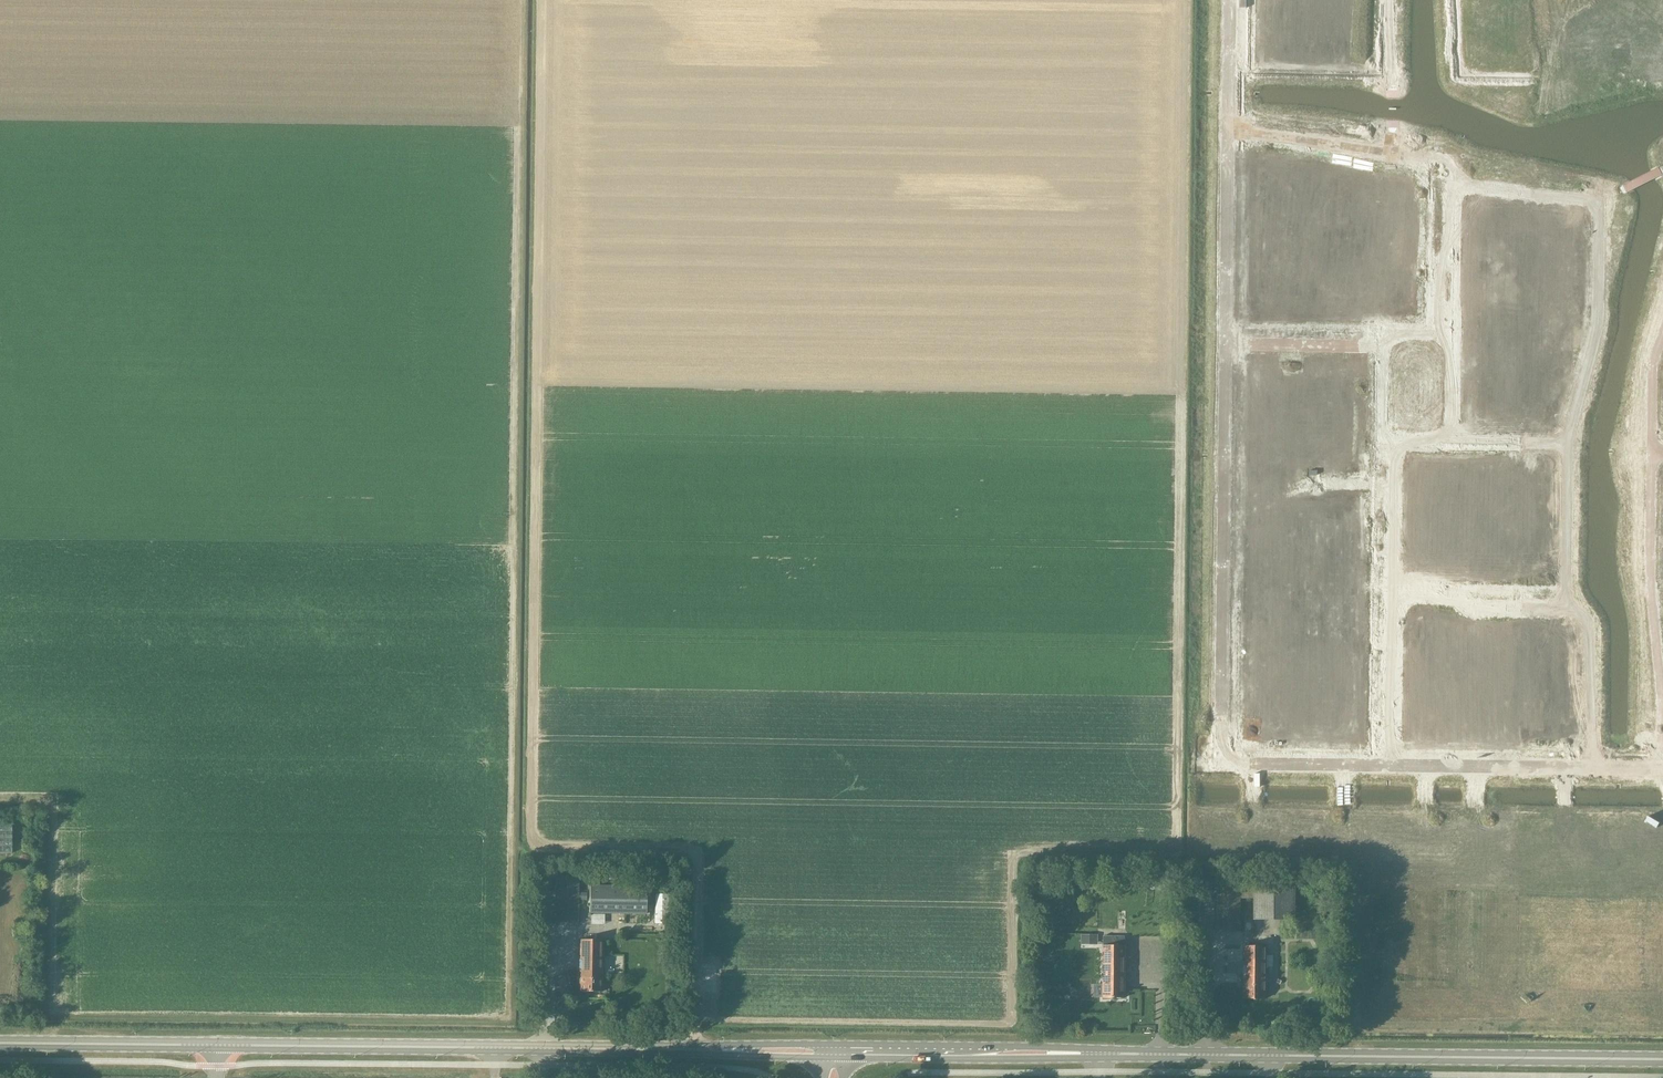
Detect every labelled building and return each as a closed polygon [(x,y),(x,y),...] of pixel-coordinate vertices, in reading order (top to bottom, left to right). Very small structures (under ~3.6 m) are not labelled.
[(1350,58),(1350,62),(1357,62),(1356,71),(1378,71),(1378,58),(1357,58),(1350,58)] [(1469,210),(1469,224),(1477,224),(1477,233),(1494,233),(1494,210),(1484,210),(1484,205),(1474,205),(1474,210),(1469,210)] [(1574,209),(1574,207),(1565,207),(1565,209),(1557,209),(1556,222),(1549,222),(1549,232),(1566,232),(1566,226),(1583,226),(1583,209),(1574,209)] [(1387,240),(1387,247),(1394,247),(1394,259),(1417,259),(1417,247),(1401,247),(1401,240),(1387,240)] [(1469,247),(1468,260),(1495,260),(1495,247),(1469,247)] [(1387,271),(1387,278),(1401,278),(1401,272),(1417,272),(1418,261),(1417,261),(1417,259),(1394,259),(1393,271),(1387,271)] [(1387,283),(1387,290),(1393,290),(1393,302),(1417,302),(1417,290),(1401,290),(1401,283),(1387,283)] [(1386,314),(1386,321),(1400,322),(1400,315),(1417,315),(1417,302),(1393,302),(1393,314),(1386,314)] [(1339,408),(1339,409),(1344,409),(1344,418),(1367,418),(1367,408),(1339,408)] [(1344,418),(1344,428),(1367,428),(1367,418),(1344,418)] [(1344,428),(1344,438),(1367,438),(1367,437),(1367,428),(1344,428)] [(1428,457),(1428,479),(1429,479),(1429,478),(1440,479),(1440,457),(1429,457),(1428,457)] [(1440,457),(1440,479),(1452,479),(1452,458),(1440,457)] [(1452,458),(1452,479),(1464,479),(1464,457),(1463,457),(1463,458),(1452,458)] [(1464,457),(1464,479),(1476,479),(1476,457),(1464,457)] [(1476,457),(1476,479),(1488,479),(1488,458),(1477,458),(1477,457),(1476,457)] [(1488,458),(1488,479),(1499,479),(1499,480),(1500,480),(1500,457),(1499,457),(1499,458),(1488,458)] [(1412,629),(1411,640),(1412,640),(1412,641),(1435,641),(1435,630),(1442,630),(1442,622),(1428,622),(1428,629),(1412,629)] [(1412,641),(1411,654),(1428,654),(1428,661),(1442,661),(1442,653),(1435,653),(1435,641),(1412,641)] [(1411,672),(1411,683),(1411,684),(1435,685),(1435,673),(1442,673),(1442,665),(1428,665),(1428,672),(1411,672)] [(1549,670),(1549,701),(1570,701),(1570,671),(1549,670)] [(1411,684),(1411,697),(1427,697),(1427,704),(1441,704),(1441,697),(1435,696),(1435,685),(1411,684)] [(1411,715),(1410,728),(1435,728),(1435,716),(1441,716),(1441,709),(1427,708),(1427,715),(1411,715)] [(1557,711),(1556,733),(1562,733),(1561,746),(1575,746),(1575,733),(1577,733),(1577,720),(1575,720),(1575,712),(1557,711)] [(1410,728),(1411,728),(1411,740),(1427,740),(1427,747),(1441,747),(1441,740),(1434,740),(1434,728),(1435,728),(1410,728)] [(12,853),(12,824),(0,824),(0,853),(12,853)] [(1253,919),(1295,920),(1295,881),(1253,881),(1253,883),(1253,898),(1253,919)] [(1240,929),(1240,898),(1253,898),(1253,883),(1217,883),(1216,929),(1240,929)] [(589,886),(588,913),(646,913),(646,886),(589,886)] [(653,896),(653,925),(667,925),(668,896),(653,896)] [(1125,997),(1125,928),(1103,928),(1103,997),(1125,997)] [(580,939),(579,991),(601,992),(602,939),(580,939)] [(1265,998),(1265,946),(1243,946),(1243,998),(1265,998)]
